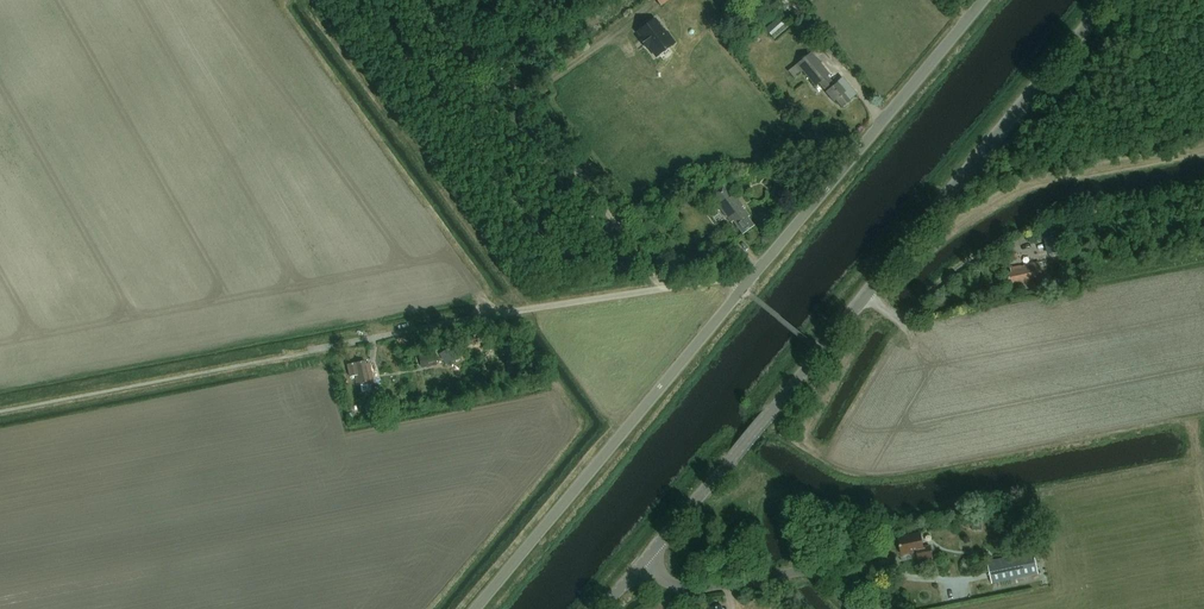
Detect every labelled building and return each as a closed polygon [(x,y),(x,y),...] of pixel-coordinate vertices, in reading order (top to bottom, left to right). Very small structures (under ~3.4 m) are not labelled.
[(812,23),(807,17),(796,26),(801,32),(812,23)] [(666,32),(655,18),(636,33),(639,37),(637,38),(647,50),(648,49),(655,59),(676,43),(667,31),(666,32)] [(774,39),(788,28),(779,18),(766,29),(774,39)] [(829,76),(810,53),(796,64),(796,65),(788,72),(794,79),(802,72),(816,88),(819,84),(826,92),(825,93),(833,103),(836,101),(841,108),(843,107),(845,108),(848,105),(848,103),(849,102),(843,95),(846,93),(844,90),(843,89),(843,87),(840,84),(839,84),(837,82),(834,85),(828,77),(829,76)] [(1071,102),(1079,93),(1074,89),(1066,98),(1071,102)] [(745,209),(726,184),(709,197),(725,218),(726,217),(731,223),(732,222),(742,235),(753,226),(747,218),(749,217),(744,210),(745,209)] [(1050,232),(1053,254),(1064,252),(1061,231),(1050,232)] [(1014,288),(1043,282),(1039,263),(1010,269),(1011,274),(1008,274),(1010,284),(1013,284),(1014,288)] [(370,384),(374,383),(369,364),(365,365),(365,362),(347,366),(350,378),(354,377),(357,386),(360,385),(362,393),(372,390),(370,384)] [(920,534),(897,539),(901,556),(917,552),(919,561),(933,558),(931,547),(924,549),(920,534)] [(992,584),(1039,575),(1034,553),(987,562),(992,584)]
